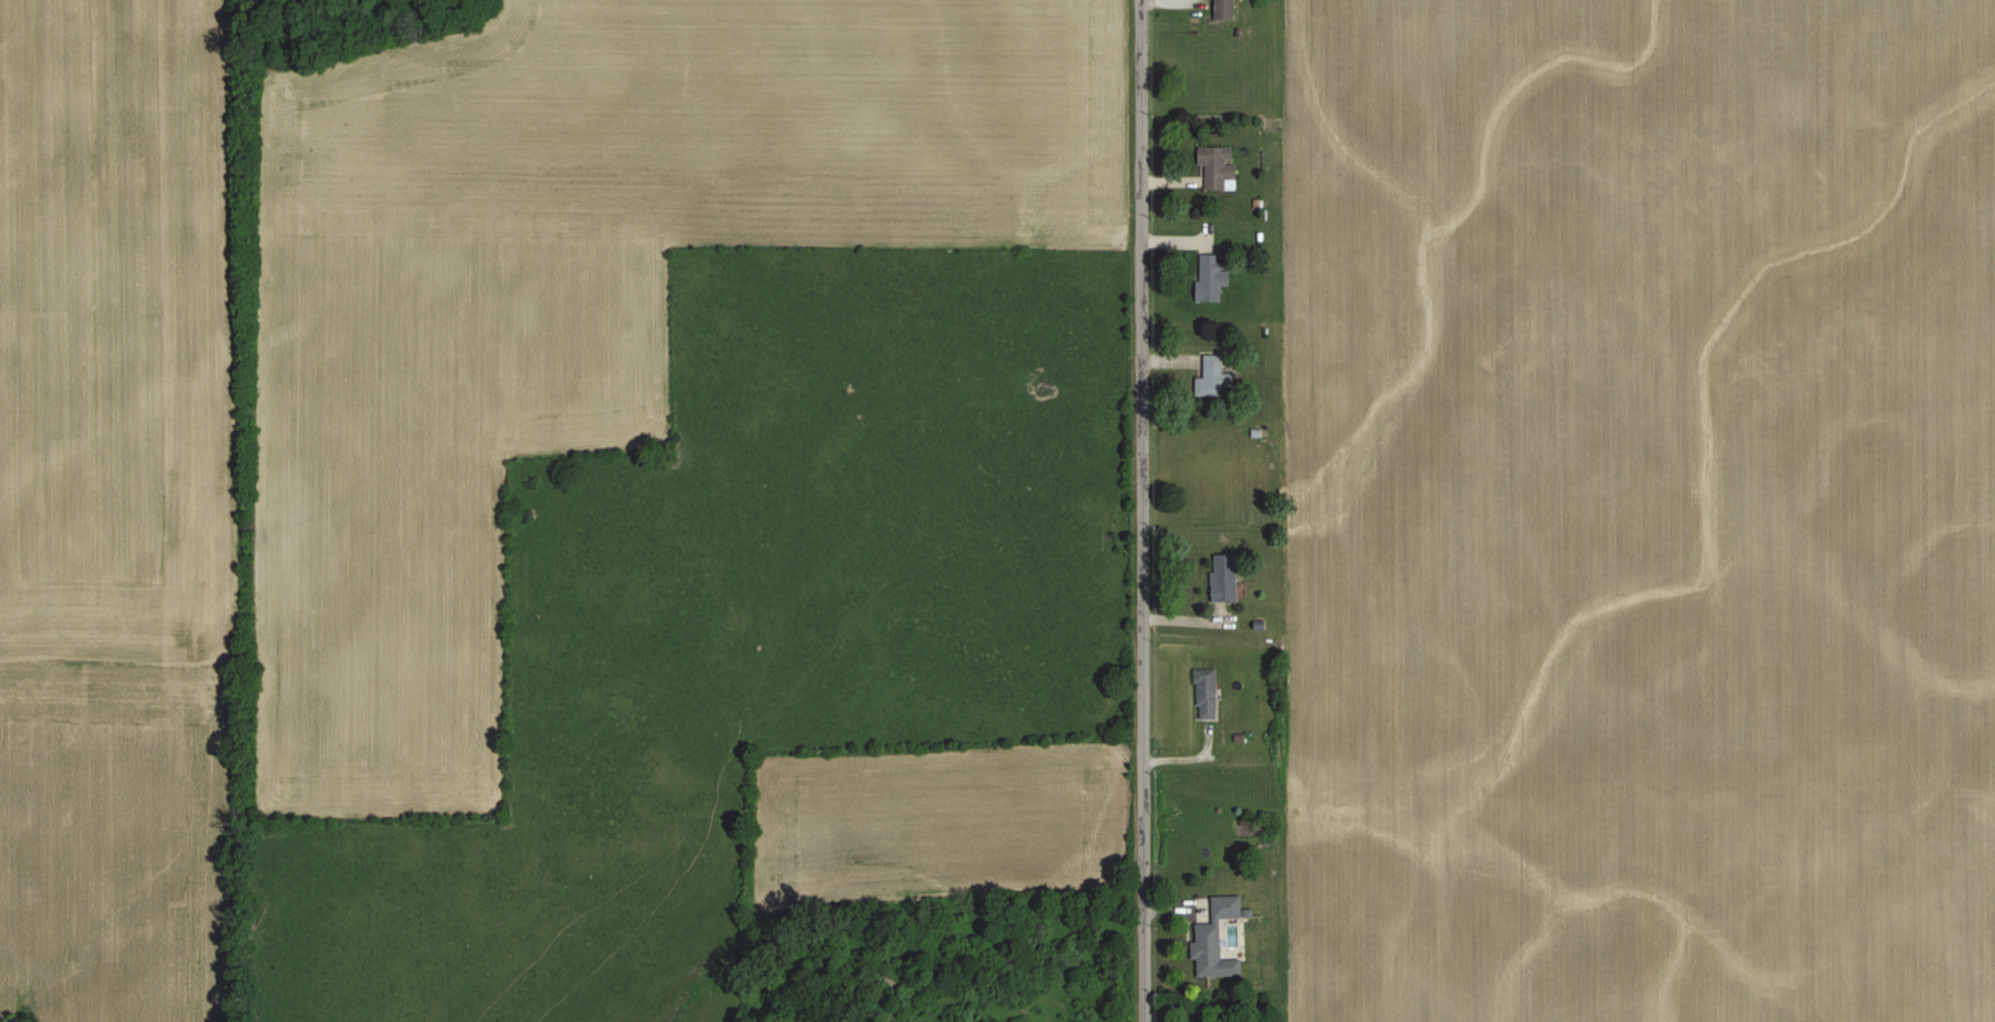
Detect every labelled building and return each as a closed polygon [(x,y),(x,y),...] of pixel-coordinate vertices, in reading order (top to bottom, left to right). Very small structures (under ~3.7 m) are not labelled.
[(1232,21),(1232,0),(1213,0),(1213,21),(1232,21)] [(1232,147),(1196,147),(1196,166),(1204,166),(1205,191),(1235,191),(1234,162),(1232,162),(1232,147)] [(1228,271),(1220,271),(1220,255),(1197,255),(1197,303),(1219,303),(1219,286),(1228,286),(1228,271)] [(1194,397),(1220,397),(1220,387),(1231,387),(1231,374),(1221,374),(1221,356),(1203,356),(1203,378),(1194,378),(1194,397)] [(1236,601),(1236,555),(1211,555),(1211,601),(1236,601)] [(1215,670),(1195,670),(1195,720),(1215,720),(1215,670)] [(1227,961),(1227,920),(1248,920),(1248,916),(1257,916),(1257,911),(1246,911),(1246,897),(1216,897),(1216,925),(1200,925),(1200,943),(1196,943),(1195,961),(1201,961),(1201,978),(1247,978),(1247,961),(1227,961)]
